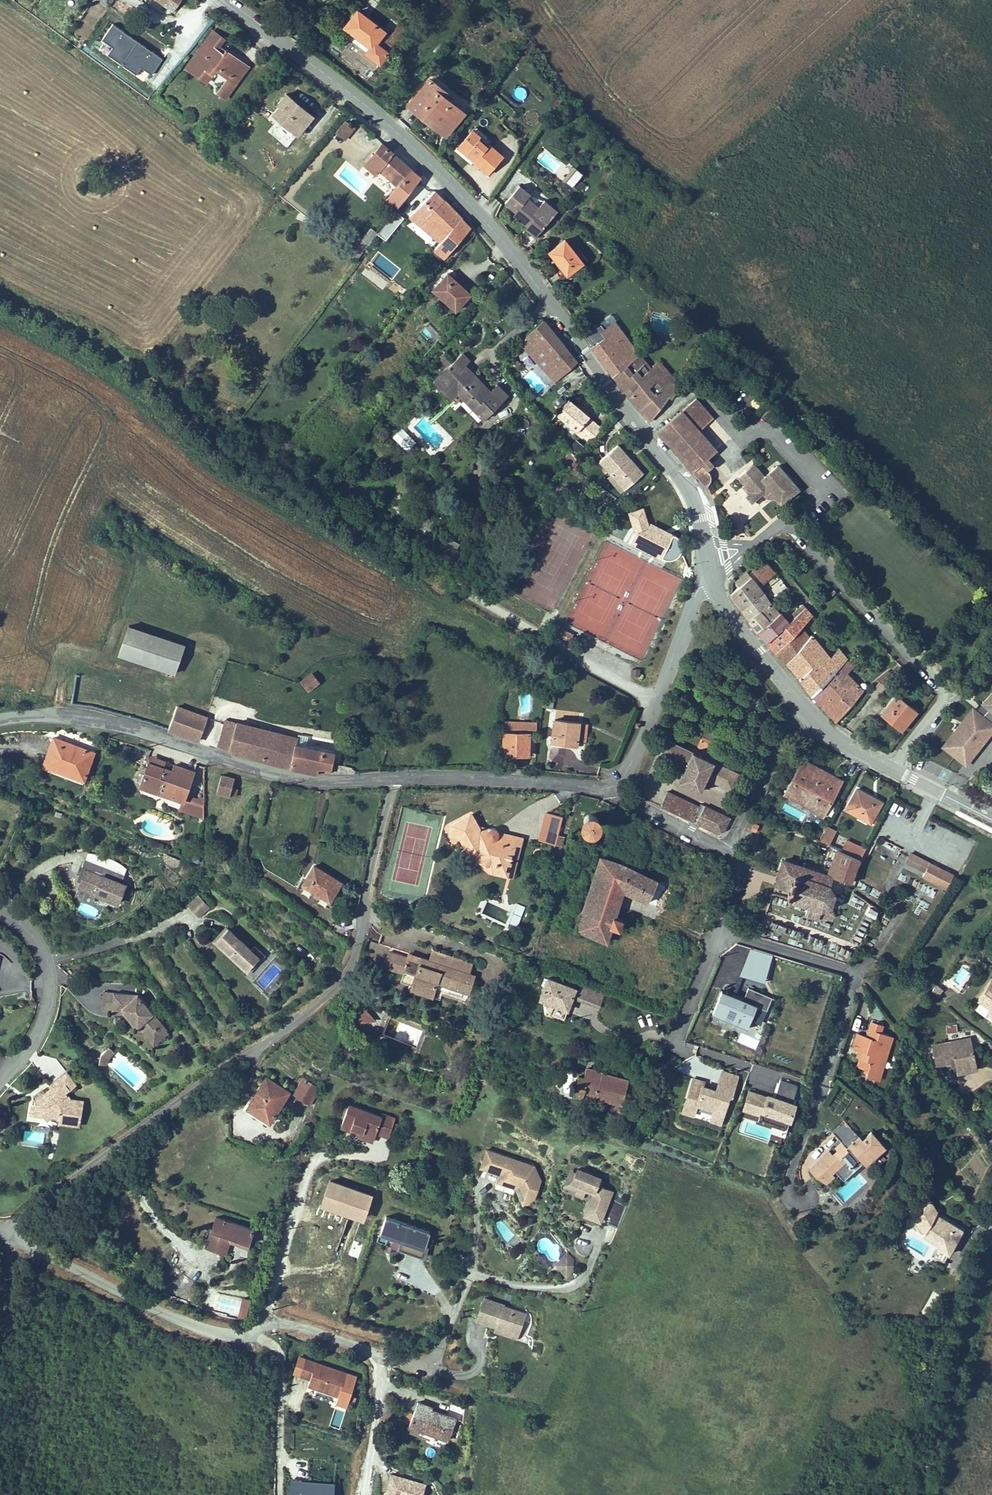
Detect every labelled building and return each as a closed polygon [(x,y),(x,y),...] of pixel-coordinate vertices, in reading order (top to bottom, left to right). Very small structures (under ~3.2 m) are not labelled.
[(391,24),(362,6),(350,24),(376,41),(372,46),(387,56),(395,44),(384,37),(391,24)] [(403,31),(391,24),(384,37),(395,44),(403,31)] [(105,46),(101,52),(136,75),(140,69),(151,76),(163,60),(112,25),(100,42),(105,46)] [(191,40),(201,46),(208,35),(195,27),(172,60),(191,71),(196,63),(184,55),(191,40)] [(230,56),(209,44),(206,48),(201,46),(191,40),(184,55),(196,63),(198,60),(209,66),(202,80),(214,87),(230,56)] [(444,89),(449,83),(438,75),(418,104),(456,131),(472,108),(459,100),(444,89)] [(464,94),(449,83),(444,89),(459,100),(464,94)] [(314,118),(285,94),(275,106),(277,109),(270,117),(296,139),(314,118)] [(335,134),(345,141),(355,128),(344,121),(335,134)] [(482,128),(479,132),(493,143),(497,138),(482,128)] [(366,131),(353,146),(386,176),(397,166),(392,161),(395,157),(366,131)] [(493,143),(479,132),(467,150),(482,160),(480,164),(493,174),(508,153),(493,143)] [(482,160),(467,150),(462,157),(477,167),(480,164),(482,160)] [(561,179),(573,188),(583,175),(571,166),(561,179)] [(530,216),(540,223),(557,196),(544,188),(540,195),(526,187),(529,183),(517,176),(505,195),(516,203),(514,206),(530,216)] [(399,195),(408,206),(414,201),(432,220),(426,225),(419,230),(430,244),(458,219),(419,178),(399,195)] [(414,201),(408,206),(426,225),(432,220),(414,201)] [(384,241),(404,219),(396,212),(376,234),(384,241)] [(538,226),(540,223),(530,216),(528,219),(538,226)] [(581,265),(564,241),(550,251),(567,275),(581,265)] [(448,274),(430,293),(455,316),(473,296),(448,274)] [(590,347),(612,373),(634,352),(626,343),(619,350),(617,346),(622,342),(618,337),(623,333),(617,326),(614,328),(605,315),(591,326),(595,331),(586,338),(592,345),(590,347)] [(555,382),(574,360),(543,322),(527,341),(518,352),(529,360),(535,354),(539,349),(547,357),(542,364),(555,382)] [(420,332),(432,345),(441,337),(429,324),(420,332)] [(535,354),(542,364),(547,357),(539,349),(535,354)] [(634,352),(612,373),(639,407),(664,380),(667,371),(663,369),(657,368),(651,374),(647,369),(634,352)] [(461,354),(431,383),(450,403),(456,397),(482,424),(508,398),(496,386),(489,392),(464,367),(469,362),(461,354)] [(663,369),(667,371),(668,367),(659,358),(647,369),(651,374),(657,368),(663,369)] [(668,367),(667,371),(681,387),(683,382),(668,367)] [(664,380),(639,407),(651,422),(670,397),(672,399),(681,387),(667,371),(664,380)] [(657,434),(707,488),(710,488),(713,485),(715,482),(715,478),(711,469),(715,464),(708,458),(717,449),(700,431),(715,416),(698,397),(657,434)] [(589,417),(568,401),(556,415),(577,431),(576,432),(583,438),(595,422),(588,417),(589,417)] [(601,428),(595,422),(583,438),(589,443),(601,428)] [(406,452),(416,443),(401,428),(392,438),(406,452)] [(578,455),(584,447),(575,440),(569,448),(578,455)] [(615,450),(612,447),(601,459),(604,461),(615,450)] [(628,463),(615,450),(604,461),(601,459),(600,460),(629,489),(639,479),(626,465),(628,463)] [(749,495),(756,502),(765,493),(771,501),(775,497),(785,508),(801,494),(779,468),(766,479),(753,465),(738,478),(743,484),(741,486),(749,495)] [(753,505),(756,502),(749,495),(746,498),(753,505)] [(783,569),(771,555),(759,566),(771,580),(783,569)] [(769,586),(752,566),(734,582),(739,589),(736,592),(746,606),(769,586)] [(786,582),(791,578),(786,572),(781,576),(786,582)] [(743,609),(751,619),(778,597),(769,586),(746,606),(743,609)] [(756,629),(758,627),(785,605),(778,597),(751,619),(749,621),(756,629)] [(770,641),(795,617),(785,605),(758,627),(770,641)] [(792,635),(802,626),(795,617),(770,641),(769,647),(774,653),(792,635)] [(811,636),(802,626),(792,635),(801,645),(811,636)] [(183,648),(126,628),(116,657),(173,676),(183,648)] [(814,634),(811,636),(801,645),(785,659),(812,688),(829,671),(843,658),(835,650),(831,653),(814,634)] [(801,645),(792,635),(774,653),(782,661),(785,659),(801,645)] [(843,658),(848,653),(840,645),(835,650),(843,658)] [(850,666),(855,661),(848,653),(843,658),(850,666)] [(867,686),(850,666),(843,658),(829,671),(853,699),(867,686)] [(297,678),(303,683),(313,671),(307,666),(297,678)] [(313,671),(303,683),(307,687),(318,674),(313,671)] [(812,688),(836,715),(853,699),(829,671),(812,688)] [(882,689),(876,683),(866,694),(871,699),(882,689)] [(165,733),(197,745),(207,719),(113,685),(105,715),(165,733)] [(980,706),(991,716),(991,693),(980,706)] [(918,714),(895,696),(879,718),(902,735),(918,714)] [(940,749),(965,768),(991,734),(991,724),(972,709),(940,749)] [(228,751),(227,754),(287,771),(316,776),(317,772),(330,771),(334,754),(296,745),(297,739),(223,720),(215,748),(228,751)] [(549,746),(577,750),(580,725),(553,721),(549,746)] [(500,759),(529,759),(529,733),(536,734),(536,723),(503,722),(503,734),(501,734),(500,759)] [(83,784),(94,755),(51,738),(40,767),(83,784)] [(708,777),(715,761),(667,741),(661,757),(686,769),(680,781),(693,786),(702,790),(708,777)] [(802,753),(782,791),(822,812),(840,775),(802,753)] [(171,772),(163,769),(165,764),(148,758),(137,790),(179,804),(183,805),(187,795),(194,774),(172,766),(171,772)] [(741,773),(715,761),(708,777),(734,789),(741,773)] [(233,780),(221,776),(215,795),(228,799),(233,780)] [(856,788),(844,811),(871,825),(883,801),(856,788)] [(667,789),(660,805),(663,806),(669,795),(677,799),(678,796),(680,794),(667,789)] [(177,811),(202,821),(202,800),(187,795),(183,805),(179,804),(177,811)] [(669,795),(663,806),(673,811),(677,799),(669,795)] [(700,807),(686,800),(685,803),(677,799),(673,811),(695,821),(700,807)] [(703,801),(700,807),(695,821),(719,832),(726,829),(733,814),(703,801)] [(537,838),(552,841),(560,814),(544,809),(537,838)] [(597,820),(597,818),(597,816),(596,814),(596,813),(594,811),(593,810),(591,809),(589,809),(588,809),(586,809),(584,810),(583,811),(581,812),(580,814),(580,816),(580,818),(580,819),(580,821),(581,823),(582,824),(584,825),(586,826),(587,826),(589,826),(591,826),(593,825),(594,824),(595,823),(596,821),(597,820)] [(759,823),(752,820),(749,827),(756,830),(759,823)] [(503,843),(506,833),(498,830),(493,833),(480,829),(471,821),(451,830),(447,841),(456,844),(462,851),(467,855),(477,861),(491,868),(506,872),(512,847),(503,843)] [(833,826),(824,823),(818,836),(828,840),(833,826)] [(521,837),(506,833),(503,843),(512,847),(506,872),(513,875),(521,837)] [(956,872),(911,849),(905,860),(925,870),(922,875),(946,888),(956,872)] [(167,855),(165,863),(178,865),(179,857),(167,855)] [(785,886),(782,895),(805,902),(803,911),(814,913),(818,920),(834,914),(830,904),(835,900),(835,889),(829,886),(832,875),(781,858),(774,882),(785,886)] [(122,873),(88,859),(85,868),(82,867),(77,878),(80,879),(78,885),(117,901),(124,884),(119,882),(122,873)] [(644,907),(657,883),(617,864),(597,859),(574,933),(607,947),(612,932),(619,935),(623,924),(615,921),(623,897),(644,907)] [(298,888),(329,906),(342,885),(311,867),(298,888)] [(671,890),(657,883),(644,907),(659,914),(671,890)] [(199,917),(210,907),(199,893),(187,903),(199,917)] [(849,903),(859,909),(863,901),(853,896),(849,903)] [(81,900),(77,908),(95,916),(99,908),(81,900)] [(865,913),(875,917),(878,908),(868,904),(865,913)] [(774,919),(771,925),(783,930),(786,924),(774,919)] [(225,944),(222,946),(237,963),(240,960),(247,967),(260,956),(252,948),(249,951),(227,928),(218,936),(225,944)] [(225,944),(218,936),(215,939),(222,946),(225,944)] [(443,983),(468,992),(473,976),(404,949),(403,954),(390,950),(384,964),(402,970),(412,974),(413,972),(429,978),(426,987),(440,992),(443,983)] [(793,963),(750,950),(745,967),(788,980),(793,963)] [(247,967),(240,960),(237,963),(244,970),(247,967)] [(963,988),(971,971),(957,965),(950,982),(963,988)] [(412,974),(402,970),(399,980),(410,981),(412,974)] [(438,998),(440,992),(426,987),(429,978),(413,972),(412,974),(410,981),(407,988),(438,998)] [(991,979),(978,999),(989,1006),(991,1008),(991,979)] [(576,991),(546,980),(537,1004),(567,1015),(573,998),(576,991)] [(935,980),(930,988),(938,994),(942,985),(935,980)] [(465,1001),(468,992),(443,983),(440,992),(465,1001)] [(573,998),(599,1007),(603,995),(578,986),(576,991),(573,998)] [(113,990),(103,989),(101,1005),(111,1006),(113,990)] [(132,992),(113,990),(111,1006),(123,1007),(134,1020),(137,1018),(148,1032),(160,1022),(138,995),(133,999),(130,996),(132,992)] [(747,990),(743,1002),(757,1008),(766,1012),(771,1000),(747,990)] [(719,993),(710,1016),(748,1031),(757,1008),(743,1002),(719,993)] [(123,1007),(111,1006),(111,1009),(122,1010),(133,1023),(136,1023),(134,1020),(123,1007)] [(360,1008),(359,1020),(373,1021),(374,1009),(360,1008)] [(137,1018),(134,1020),(136,1023),(152,1043),(167,1031),(160,1022),(148,1032),(137,1018)] [(864,1076),(872,1079),(885,1032),(877,1030),(878,1022),(869,1018),(864,1033),(856,1032),(852,1048),(860,1051),(856,1067),(861,1068),(861,1071),(865,1071),(864,1076)] [(878,1080),(891,1033),(885,1032),(872,1079),(878,1080)] [(953,1060),(975,1058),(971,1033),(929,1039),(932,1060),(953,1057),(953,1060)] [(104,1045),(98,1060),(108,1063),(113,1048),(104,1045)] [(976,1064),(975,1058),(953,1060),(954,1069),(976,1064)] [(621,1096),(624,1081),(615,1080),(617,1070),(581,1064),(577,1085),(570,1084),(570,1091),(593,1095),(593,1092),(621,1096)] [(717,1084),(690,1076),(680,1112),(723,1123),(737,1073),(721,1068),(717,1084)] [(615,1080),(624,1081),(626,1072),(617,1070),(615,1080)] [(65,1071),(58,1075),(67,1087),(73,1083),(65,1071)] [(40,1089),(30,1096),(34,1101),(32,1110),(40,1112),(42,1116),(46,1114),(54,1116),(62,1118),(65,1123),(73,1125),(79,1101),(68,1098),(62,1091),(67,1087),(58,1075),(46,1084),(49,1087),(51,1090),(46,1093),(45,1090),(42,1092),(40,1089)] [(318,1084),(301,1075),(293,1090),(309,1101),(318,1084)] [(255,1113),(269,1119),(284,1090),(262,1077),(249,1099),(257,1098),(259,1106),(260,1109),(255,1113)] [(778,1078),(775,1090),(794,1095),(797,1083),(778,1078)] [(748,1085),(740,1113),(788,1125),(796,1098),(748,1085)] [(266,1125),(269,1119),(255,1113),(260,1109),(259,1106),(257,1098),(249,1099),(243,1111),(266,1125)] [(380,1115),(345,1104),(339,1126),(358,1131),(359,1130),(374,1133),(375,1130),(389,1135),(395,1117),(381,1112),(380,1115)] [(840,1117),(837,1120),(827,1131),(838,1141),(840,1143),(833,1150),(836,1153),(831,1157),(828,1153),(825,1150),(807,1169),(813,1177),(817,1175),(825,1184),(832,1177),(830,1173),(835,1171),(842,1178),(851,1167),(848,1163),(856,1155),(860,1158),(871,1147),(867,1144),(875,1136),(865,1126),(857,1135),(840,1117)] [(359,1130),(358,1131),(357,1135),(373,1139),(374,1133),(359,1130)] [(879,1140),(875,1136),(867,1144),(871,1147),(860,1158),(863,1162),(877,1148),(879,1140)] [(840,1143),(838,1141),(831,1147),(833,1150),(840,1143)] [(505,1176),(513,1180),(520,1199),(534,1193),(540,1178),(533,1164),(487,1145),(481,1162),(498,1168),(505,1171),(505,1176)] [(578,1180),(575,1189),(574,1192),(583,1195),(584,1190),(590,1192),(583,1211),(597,1217),(609,1188),(604,1185),(597,1182),(595,1172),(577,1166),(574,1172),(572,1178),(578,1180)] [(509,1190),(513,1180),(505,1176),(505,1171),(498,1168),(493,1184),(509,1190)] [(562,1185),(575,1189),(578,1180),(572,1178),(574,1172),(567,1170),(562,1185)] [(597,1182),(604,1185),(602,1175),(595,1172),(597,1182)] [(368,1197),(329,1184),(321,1207),(360,1220),(368,1197)] [(935,1210),(926,1195),(906,1206),(918,1227),(922,1229),(920,1233),(934,1242),(933,1244),(945,1251),(959,1228),(941,1216),(935,1210)] [(211,1213),(201,1237),(200,1240),(221,1247),(223,1240),(226,1232),(242,1238),(247,1226),(211,1213)] [(430,1234),(385,1218),(376,1244),(420,1260),(430,1234)] [(223,1240),(239,1246),(242,1238),(226,1232),(223,1240)] [(577,1267),(566,1253),(554,1262),(564,1277),(577,1267)] [(483,1294),(475,1315),(495,1322),(496,1319),(517,1326),(525,1308),(483,1294)] [(241,1295),(238,1314),(247,1315),(249,1296),(241,1295)] [(495,1322),(494,1326),(515,1335),(517,1326),(496,1319),(495,1322)] [(305,1358),(301,1375),(307,1377),(305,1384),(339,1393),(345,1371),(305,1358)] [(415,1397),(404,1424),(415,1429),(417,1424),(443,1435),(452,1417),(429,1408),(429,1403),(415,1397)] [(392,1471),(385,1494),(424,1494),(428,1483),(392,1471)] [(335,1482),(292,1478),(290,1494),(334,1494),(335,1482)]
